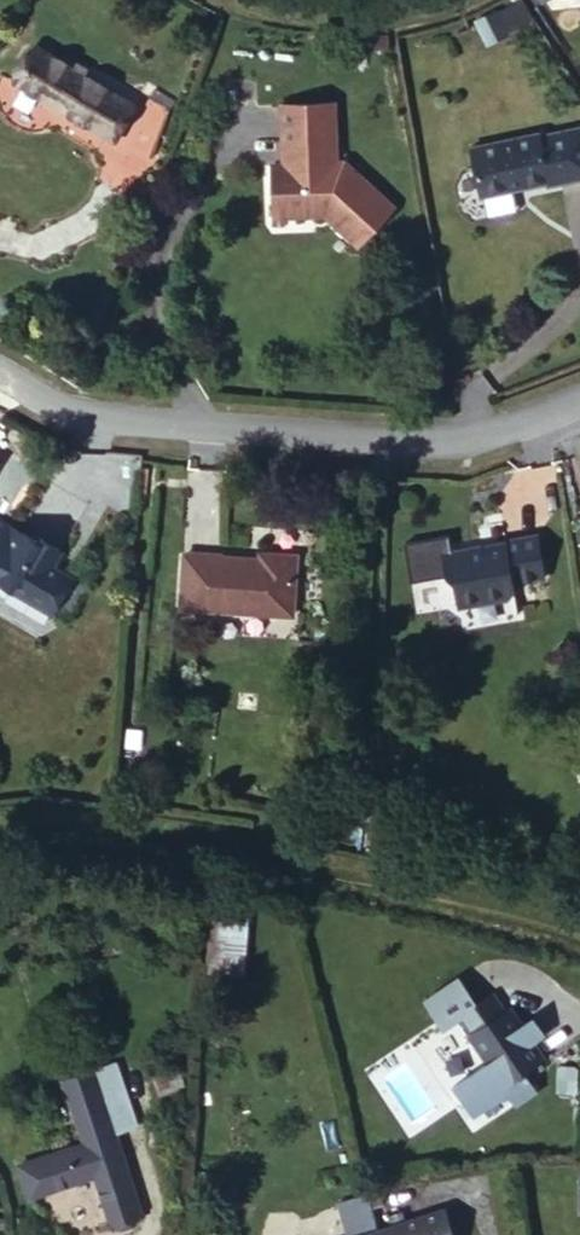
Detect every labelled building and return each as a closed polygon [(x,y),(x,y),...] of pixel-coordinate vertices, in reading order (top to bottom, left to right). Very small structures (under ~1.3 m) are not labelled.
[(497,53),(516,44),(505,19),(486,28),(497,53)] [(15,78),(111,138),(131,105),(35,45),(15,78)] [(360,260),(396,221),(343,170),(333,171),(331,109),(282,109),(282,159),(292,159),(293,172),(271,173),(272,225),(323,225),(360,260)] [(486,208),(554,193),(556,197),(579,192),(579,136),(543,144),(543,139),(476,152),(486,208)] [(53,606),(54,603),(71,573),(56,563),(65,545),(45,534),(43,536),(0,511),(0,567),(15,578),(13,583),(53,606)] [(459,579),(463,610),(513,603),(520,596),(517,583),(550,577),(541,529),(507,535),(509,539),(488,544),(486,539),(446,547),(452,572),(459,579)] [(264,549),(263,557),(276,559),(277,551),(264,549)] [(276,559),(263,557),(191,553),(187,608),(297,616),(301,552),(277,551),(276,559)] [(85,581),(71,573),(54,603),(68,611),(85,581)] [(213,899),(208,972),(245,974),(249,901),(213,899)] [(497,986),(464,1007),(476,1025),(473,1027),(491,1055),(456,1077),(476,1108),(511,1085),(519,1098),(539,1084),(527,1065),(547,1051),(537,1036),(549,1028),(538,1011),(526,1019),(514,1000),(509,1003),(497,986)] [(133,1067),(128,1070),(142,1138),(152,1135),(133,1067)] [(142,1138),(128,1070),(111,1073),(129,1141),(142,1138)] [(143,1187),(129,1141),(111,1073),(80,1082),(96,1148),(107,1181),(111,1196),(143,1187)] [(107,1181),(96,1148),(28,1167),(37,1201),(107,1181)] [(152,1215),(143,1187),(111,1196),(119,1223),(152,1215)] [(384,1216),(389,1234),(451,1234),(455,1233),(445,1196),(384,1216)] [(384,1216),(328,1234),(389,1234),(384,1216)]
